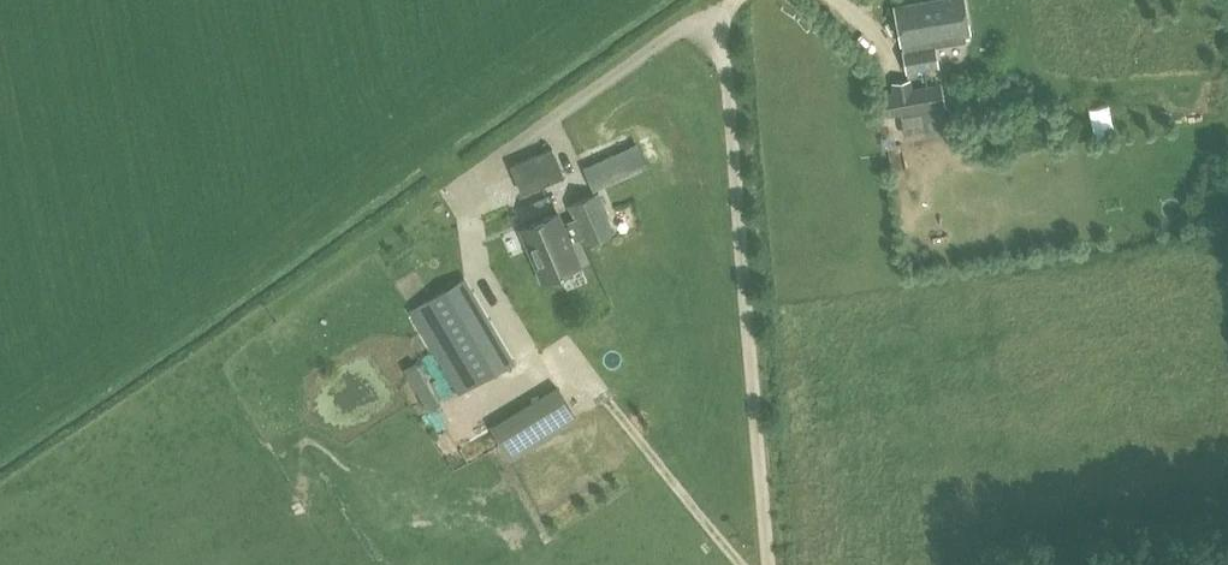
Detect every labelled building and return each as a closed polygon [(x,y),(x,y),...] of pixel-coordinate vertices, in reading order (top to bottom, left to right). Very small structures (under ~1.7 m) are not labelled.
[(903,41),(972,29),(966,0),(935,0),(897,6),(903,41)] [(883,92),(890,132),(949,123),(942,82),(912,87),(911,78),(895,80),(896,90),(883,92)] [(925,136),(897,139),(898,151),(926,148),(925,136)] [(584,166),(593,188),(646,165),(659,159),(649,138),(636,144),(584,166)] [(535,154),(546,184),(563,177),(552,147),(535,154)] [(593,196),(571,205),(574,214),(560,220),(570,245),(582,240),(585,248),(610,238),(593,196)] [(579,268),(570,245),(560,220),(558,215),(520,230),(541,283),(579,268)] [(448,287),(487,264),(464,230),(390,275),(458,392),(497,369),(448,287)] [(574,398),(510,433),(524,458),(588,423),(574,398)] [(481,457),(496,449),(487,434),(473,442),(481,457)]
